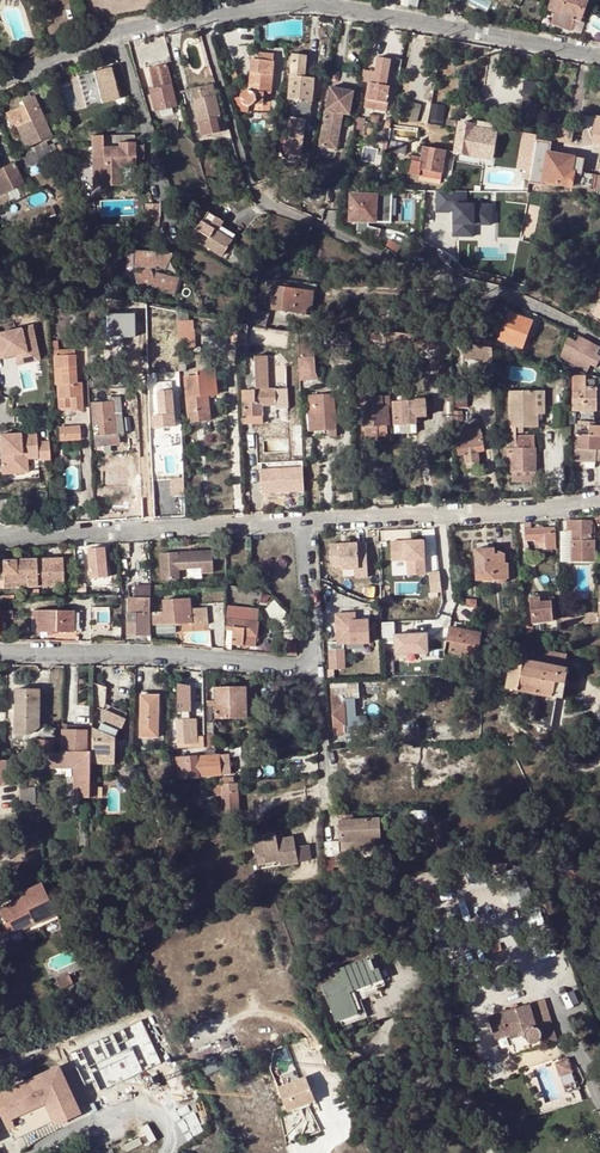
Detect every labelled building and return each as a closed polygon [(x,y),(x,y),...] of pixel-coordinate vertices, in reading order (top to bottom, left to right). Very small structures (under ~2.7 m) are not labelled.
[(547,9),(555,12),(550,24),(571,31),(575,20),(581,22),(589,1),(586,0),(551,0),(547,9)] [(248,109),(247,107),(250,106),(252,106),(254,104),(263,105),(264,93),(270,94),(274,55),(259,53),(258,60),(252,60),(249,91),(248,91),(244,91),(242,93),(241,95),(240,98),(235,99),(238,111),(248,109)] [(292,54),(291,68),(290,76),(288,100),(298,101),(297,106),(293,106),(288,151),(302,152),(305,117),(311,118),(314,79),(306,78),(308,56),(292,54)] [(385,112),(389,87),(385,86),(389,60),(377,57),(374,72),(369,71),(362,108),(385,112)] [(153,112),(160,110),(171,107),(176,105),(166,63),(149,68),(155,89),(150,90),(151,95),(148,96),(153,112)] [(113,67),(82,71),(86,103),(118,99),(113,67)] [(213,76),(211,67),(204,69),(207,78),(213,76)] [(523,115),(537,115),(538,80),(523,80),(523,115)] [(202,98),(215,95),(212,84),(199,87),(202,98)] [(191,89),(193,101),(202,98),(199,87),(191,89)] [(330,87),(326,111),(320,147),(337,150),(343,114),(350,116),(354,91),(330,87)] [(205,134),(223,130),(221,119),(215,95),(202,98),(193,101),(199,122),(202,121),(205,134)] [(51,136),(33,96),(22,102),(23,105),(5,113),(11,127),(15,125),(25,147),(51,136)] [(421,106),(405,103),(402,118),(419,121),(421,106)] [(355,120),(353,135),(362,137),(364,122),(355,120)] [(474,128),(493,131),(494,126),(491,123),(478,121),(475,123),(475,125),(474,128)] [(497,132),(493,131),(474,128),(475,125),(460,122),(454,152),(492,159),(497,132)] [(134,145),(134,136),(102,137),(102,146),(134,145)] [(94,137),(94,186),(118,186),(118,183),(130,183),(131,170),(135,169),(135,163),(143,163),(143,145),(134,145),(102,146),(102,137),(94,137)] [(388,141),(386,151),(405,154),(406,151),(411,152),(412,145),(388,141)] [(58,156),(53,144),(47,147),(45,143),(33,148),(35,153),(18,160),(24,172),(58,156)] [(412,145),(411,152),(422,153),(423,147),(412,145)] [(446,150),(423,147),(422,153),(421,161),(413,160),(410,173),(441,178),(446,150)] [(527,188),(527,190),(541,192),(542,182),(578,188),(581,172),(583,159),(533,151),(528,183),(527,188)] [(268,178),(270,162),(260,161),(257,177),(268,178)] [(10,201),(6,192),(24,183),(14,162),(0,169),(0,206),(10,201)] [(593,174),(581,172),(578,188),(590,190),(593,174)] [(593,174),(590,190),(598,192),(599,181),(599,176),(593,174)] [(235,190),(237,197),(248,195),(246,187),(235,190)] [(378,190),(378,196),(350,196),(349,222),(357,222),(357,235),(375,240),(378,230),(369,227),(365,227),(365,223),(369,223),(391,223),(392,190),(378,190)] [(192,199),(191,191),(182,193),(184,201),(192,199)] [(466,191),(437,191),(436,211),(453,212),(453,236),(473,236),(474,224),(491,224),(491,205),(466,204),(466,191)] [(145,218),(153,218),(152,205),(144,205),(145,218)] [(55,217),(51,209),(44,212),(48,220),(55,217)] [(225,258),(234,243),(217,232),(221,227),(216,225),(219,220),(207,212),(201,222),(200,221),(194,230),(195,231),(191,237),(225,258)] [(217,232),(234,243),(238,237),(221,227),(217,232)] [(165,271),(172,254),(160,249),(156,258),(156,251),(134,251),(133,269),(144,269),(133,273),(139,289),(152,285),(151,289),(174,295),(179,278),(155,272),(154,277),(151,269),(156,269),(156,267),(165,271)] [(558,271),(564,258),(555,254),(549,267),(558,271)] [(310,314),(314,284),(274,279),(270,309),(310,314)] [(265,326),(269,314),(254,310),(250,322),(265,326)] [(525,349),(533,321),(508,313),(499,341),(525,349)] [(74,327),(84,327),(84,314),(73,315),(74,327)] [(145,318),(133,319),(134,337),(146,337),(145,318)] [(191,321),(175,321),(176,331),(191,330),(191,321)] [(227,346),(237,346),(236,326),(234,326),(226,325),(227,346)] [(245,345),(247,327),(236,326),(237,346),(245,345)] [(287,346),(289,332),(253,327),(251,340),(287,346)] [(1,354),(2,358),(14,356),(36,351),(31,328),(0,335),(0,354),(1,354)] [(191,330),(176,331),(177,348),(192,347),(191,330)] [(449,348),(450,339),(388,331),(388,332),(388,348),(388,349),(404,351),(405,347),(435,351),(436,347),(449,348)] [(351,332),(336,332),(338,365),(352,365),(351,332)] [(388,332),(380,332),(381,348),(388,348),(388,332)] [(579,337),(572,351),(568,348),(565,353),(569,355),(566,360),(587,372),(590,367),(595,370),(599,362),(594,359),(599,349),(599,348),(579,337)] [(494,350),(490,348),(451,339),(451,347),(480,354),(481,366),(494,366),(494,350)] [(313,344),(299,345),(300,381),(317,381),(314,373),(313,344)] [(58,413),(82,412),(79,370),(76,370),(75,358),(60,359),(60,354),(59,345),(54,345),(58,413)] [(36,351),(14,356),(16,367),(38,361),(36,351)] [(286,378),(285,354),(269,354),(270,378),(286,378)] [(178,362),(178,371),(186,370),(185,361),(178,362)] [(216,369),(195,371),(196,377),(206,376),(208,396),(218,395),(216,369)] [(208,396),(206,376),(196,377),(185,378),(189,423),(210,421),(208,396)] [(571,413),(571,425),(589,426),(599,427),(599,423),(595,423),(595,412),(597,412),(596,387),(594,387),(586,387),(586,380),(586,377),(573,377),(574,413),(571,413)] [(586,380),(586,387),(594,387),(594,379),(586,380)] [(157,384),(159,413),(160,416),(153,417),(155,430),(175,429),(171,383),(157,384)] [(245,417),(263,417),(263,407),(276,407),(276,411),(289,410),(288,390),(244,391),(245,417)] [(509,392),(509,428),(516,428),(523,428),(537,428),(537,416),(544,416),(544,392),(509,392)] [(328,431),(336,430),(334,396),(308,398),(309,432),(328,431)] [(427,419),(426,403),(407,403),(407,399),(401,400),(401,404),(393,404),(394,428),(418,427),(417,419),(427,419)] [(363,400),(365,439),(378,439),(378,435),(377,427),(388,426),(389,426),(388,409),(382,410),(382,400),(363,400)] [(120,403),(110,404),(114,444),(119,444),(119,437),(118,434),(122,433),(120,403)] [(114,444),(110,404),(91,405),(95,446),(114,444)] [(565,428),(565,409),(555,408),(555,428),(565,428)] [(463,421),(463,411),(453,411),(454,422),(463,421)] [(388,435),(388,426),(377,427),(378,435),(388,435)] [(589,426),(588,435),(586,435),(587,431),(576,431),(574,462),(596,463),(597,459),(599,459),(599,427),(589,426)] [(481,427),(459,430),(459,436),(482,433),(481,427)] [(80,429),(59,431),(60,444),(81,442),(80,429)] [(176,436),(175,429),(155,430),(155,437),(176,436)] [(484,447),(482,433),(459,436),(455,437),(457,450),(462,450),(465,464),(477,463),(475,448),(484,447)] [(0,437),(0,451),(2,476),(22,475),(20,456),(37,455),(37,461),(37,462),(49,462),(48,444),(36,444),(36,435),(15,436),(15,439),(10,439),(10,436),(0,437)] [(516,437),(509,437),(507,437),(507,448),(505,448),(505,459),(510,459),(511,482),(536,481),(534,436),(516,437)] [(37,455),(20,456),(22,475),(27,475),(26,461),(37,461),(37,455)] [(263,493),(306,491),(304,460),(261,462),(263,493)] [(395,505),(394,496),(378,497),(379,506),(395,505)] [(595,562),(594,540),(590,540),(590,522),(573,522),(572,523),(567,522),(567,531),(573,531),(573,562),(595,562)] [(531,524),(524,524),(526,541),(537,541),(538,551),(555,550),(554,530),(532,531),(531,524)] [(423,573),(422,541),(389,542),(390,561),(403,561),(404,574),(423,573)] [(366,543),(330,545),(331,567),(340,566),(340,569),(359,568),(359,577),(368,577),(366,543)] [(178,557),(178,552),(160,553),(161,580),(180,580),(179,570),(202,569),(202,574),(214,573),(212,550),(184,552),(184,556),(178,557)] [(83,554),(86,584),(86,585),(100,584),(99,565),(106,564),(105,553),(83,554)] [(495,553),(475,553),(477,581),(495,580),(497,584),(503,583),(505,580),(508,580),(507,563),(507,555),(495,555),(495,553)] [(3,581),(14,581),(15,587),(64,585),(62,560),(20,561),(15,561),(0,562),(0,582),(3,581)] [(429,581),(432,601),(442,600),(439,580),(429,581)] [(150,585),(134,585),(134,598),(127,598),(127,613),(127,635),(150,636),(150,594),(150,585)] [(24,598),(39,597),(39,590),(23,591),(24,598)] [(540,604),(540,599),(540,598),(529,599),(532,624),(553,622),(552,603),(540,604)] [(555,598),(540,599),(540,604),(552,603),(553,622),(557,621),(555,598)] [(164,612),(153,613),(154,624),(191,622),(192,625),(208,624),(207,608),(191,609),(190,599),(163,600),(164,612)] [(467,599),(466,606),(477,610),(477,600),(467,599)] [(259,610),(229,607),(226,630),(233,631),(232,644),(255,646),(259,610)] [(73,611),(33,610),(32,621),(38,621),(38,632),(73,632),(73,611)] [(74,612),(75,629),(82,628),(81,611),(74,612)] [(356,613),(336,614),(337,642),(329,643),(330,670),(345,669),(344,644),(370,643),(369,620),(356,621),(356,613)] [(597,614),(562,618),(562,629),(597,623),(597,618),(597,614)] [(429,653),(429,632),(395,632),(395,621),(384,621),(384,639),(394,639),(394,654),(429,653)] [(449,628),(446,641),(454,643),(452,653),(476,657),(480,635),(449,628)] [(294,641),(286,641),(286,654),(295,655),(294,641)] [(454,643),(446,641),(445,651),(452,653),(454,643)] [(531,724),(551,728),(556,699),(562,700),(568,669),(564,669),(566,656),(509,646),(507,658),(512,659),(507,689),(536,694),(531,724)] [(397,661),(387,662),(388,674),(398,674),(397,661)] [(106,688),(93,683),(92,707),(102,710),(105,704),(106,688)] [(357,684),(330,686),(333,734),(345,734),(344,722),(356,721),(354,699),(359,699),(357,684)] [(247,688),(214,689),(215,703),(207,703),(207,708),(214,708),(215,719),(248,717),(247,688)] [(182,714),(183,721),(191,720),(189,689),(176,689),(176,715),(182,714)] [(39,691),(16,690),(15,735),(28,735),(39,728),(39,691)] [(158,699),(139,699),(139,737),(157,738),(158,699)] [(556,699),(551,728),(560,729),(566,701),(562,700),(556,699)] [(129,715),(108,705),(101,719),(103,719),(97,732),(92,731),(92,732),(91,764),(113,765),(114,740),(120,728),(122,728),(129,715)] [(204,743),(204,736),(199,736),(198,720),(191,720),(183,721),(176,721),(178,744),(204,743)] [(63,753),(40,753),(40,768),(75,768),(75,797),(89,797),(90,791),(90,783),(91,764),(92,732),(68,732),(64,731),(63,753)] [(54,742),(29,740),(28,751),(52,752),(54,742)] [(205,757),(173,759),(175,780),(231,775),(229,755),(216,756),(215,751),(205,751),(205,757)] [(239,814),(237,784),(234,784),(214,785),(211,785),(212,796),(222,796),(224,816),(239,814)] [(35,788),(20,789),(20,805),(36,804),(35,788)] [(352,816),(339,817),(340,841),(358,840),(358,846),(379,845),(378,820),(352,822),(352,816)] [(252,838),(256,855),(264,854),(266,864),(279,861),(280,867),(298,864),(297,863),(295,847),(293,839),(278,841),(276,833),(252,838)] [(252,838),(241,840),(242,847),(254,845),(252,838)] [(544,852),(543,844),(532,845),(532,853),(544,852)] [(295,847),(297,863),(312,860),(309,845),(295,847)] [(264,854),(256,855),(257,865),(266,864),(264,854)] [(350,868),(352,876),(360,875),(358,866),(350,868)] [(338,869),(340,878),(352,876),(350,868),(350,867),(338,869)] [(577,871),(562,874),(564,885),(579,882),(577,871)] [(38,932),(37,929),(35,925),(57,915),(42,885),(20,895),(22,899),(13,903),(0,909),(0,913),(14,943),(38,932)] [(12,899),(13,903),(22,899),(20,895),(12,899)] [(35,925),(37,929),(58,919),(57,915),(35,925)] [(498,944),(485,948),(487,956),(500,952),(498,944)] [(390,984),(380,956),(377,958),(380,967),(379,968),(385,986),(390,984)] [(377,958),(337,973),(339,979),(321,985),(335,1023),(340,1021),(359,1015),(352,998),(358,996),(385,986),(379,968),(380,967),(377,958)] [(359,1015),(340,1021),(342,1027),(367,1018),(358,996),(352,998),(359,1015)] [(551,1023),(544,1001),(487,1017),(495,1040),(509,1035),(523,1032),(526,1040),(527,1042),(528,1044),(531,1044),(533,1044),(536,1044),(539,1042),(540,1040),(541,1037),(541,1034),(540,1032),(539,1030),(536,1028),(551,1023)] [(523,1032),(509,1035),(515,1052),(556,1040),(551,1023),(536,1028),(539,1030),(540,1032),(541,1034),(541,1037),(540,1040),(539,1042),(536,1044),(533,1044),(531,1044),(528,1044),(527,1042),(526,1040),(523,1032)] [(570,1057),(557,1062),(560,1073),(574,1069),(570,1057)] [(0,1095),(0,1109),(13,1138),(78,1109),(59,1068),(0,1095)] [(306,1078),(278,1088),(287,1111),(315,1100),(306,1078)] [(558,1099),(543,1104),(545,1112),(581,1101),(577,1089),(557,1095),(558,1099)]
